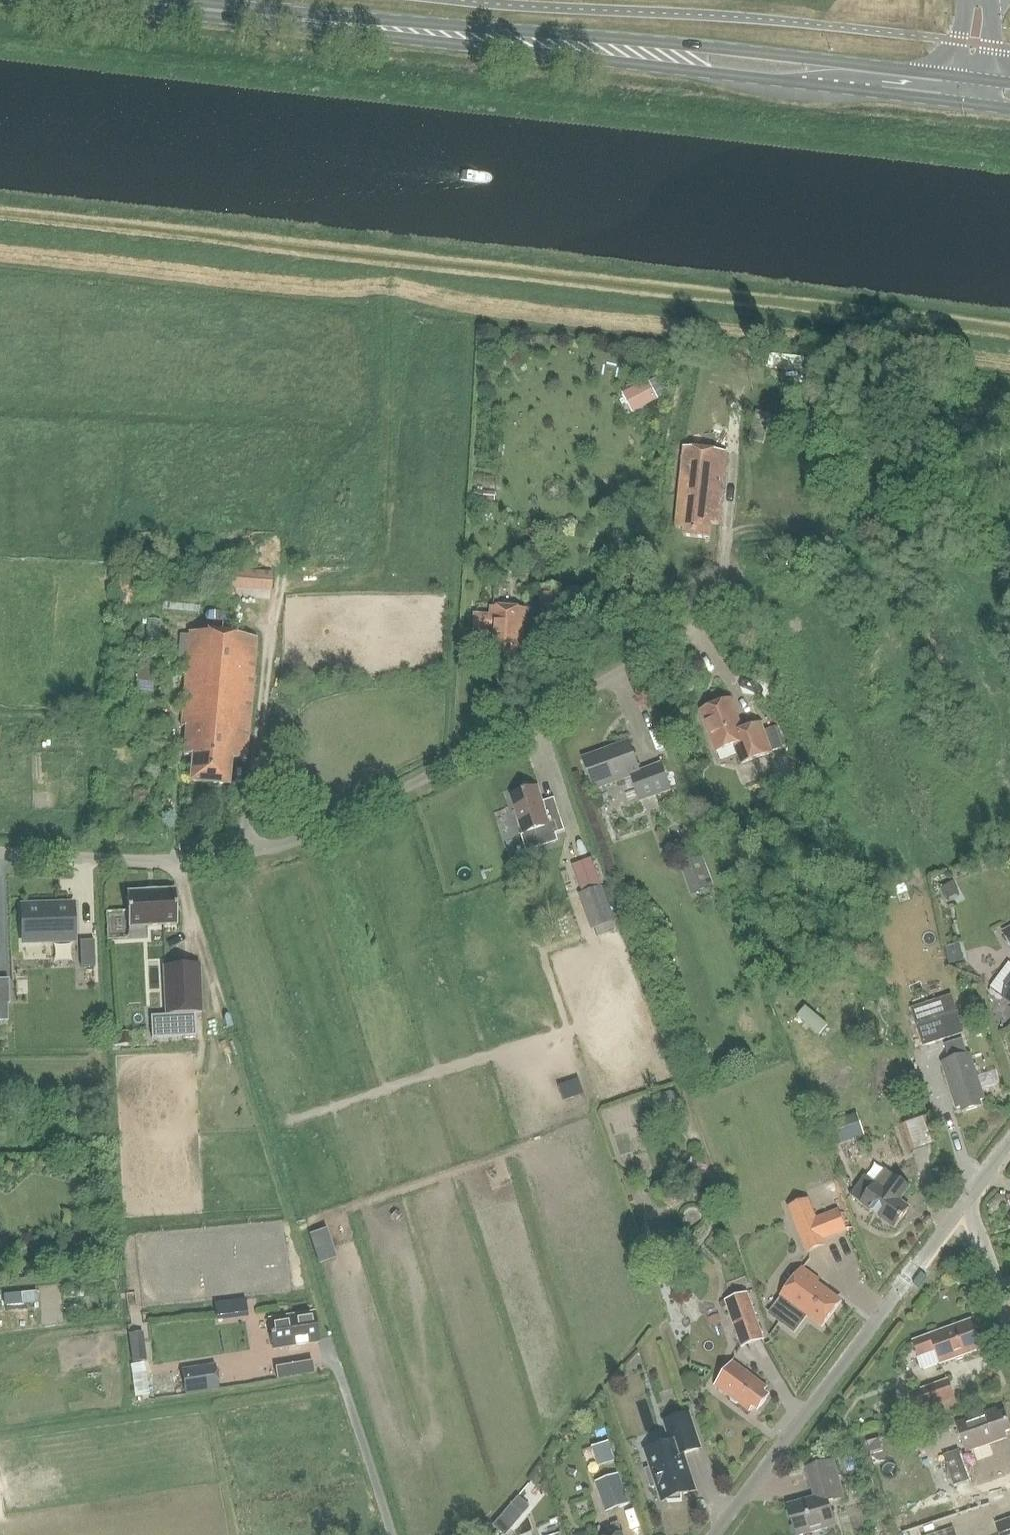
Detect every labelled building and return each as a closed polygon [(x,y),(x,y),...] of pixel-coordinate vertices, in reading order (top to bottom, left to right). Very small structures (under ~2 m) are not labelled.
[(652,381),(650,382),(658,398),(662,396),(665,394),(657,378),(652,381)] [(649,381),(636,388),(646,406),(659,400),(658,399),(658,398),(650,382),(649,381)] [(771,415),(756,411),(749,440),(764,444),(771,415)] [(685,449),(677,530),(685,531),(685,537),(710,540),(712,524),(720,525),(727,453),(685,449)] [(480,492),(479,500),(495,501),(495,493),(480,492)] [(620,520),(613,528),(621,535),(628,526),(620,520)] [(270,588),(271,573),(234,571),(233,586),(270,588)] [(143,611),(146,581),(122,579),(119,608),(143,611)] [(492,609),(492,615),(474,614),(473,633),(491,633),(490,659),(517,660),(518,653),(524,654),(526,610),(492,609)] [(192,783),(229,786),(231,761),(247,762),(257,640),(190,635),(190,638),(182,637),(179,670),(187,670),(183,727),(188,727),(185,756),(195,757),(192,783)] [(762,725),(744,732),(732,701),(702,713),(718,754),(735,747),(742,766),(773,755),(762,725)] [(633,778),(641,774),(629,744),(585,760),(596,791),(633,778)] [(661,763),(644,770),(654,798),(672,791),(661,763)] [(525,836),(552,827),(555,836),(566,833),(556,800),(544,803),(539,788),(512,797),(525,836)] [(530,851),(557,843),(555,836),(552,829),(552,827),(525,836),(530,851)] [(712,888),(701,858),(681,865),(692,895),(712,888)] [(597,874),(592,859),(573,866),(578,880),(583,895),(580,896),(593,932),(597,930),(598,936),(599,937),(619,930),(619,929),(604,888),(602,888),(597,874)] [(129,929),(177,926),(175,890),(127,892),(129,929)] [(21,905),(21,942),(73,942),(73,913),(66,913),(66,905),(21,905)] [(80,941),(80,967),(94,967),(94,941),(80,941)] [(953,960),(964,959),(963,944),(952,945),(953,960)] [(165,1016),(150,1017),(151,1033),(151,1040),(157,1039),(195,1037),(195,1028),(194,1015),(201,1014),(200,1011),(200,998),(198,967),(162,969),(164,1013),(165,1016)] [(923,1048),(964,1034),(951,995),(910,1009),(923,1048)] [(112,1032),(112,1044),(129,1044),(129,1032),(112,1032)] [(963,1039),(944,1045),(949,1063),(968,1057),(963,1039)] [(957,1110),(962,1109),(963,1114),(982,1108),(981,1104),(986,1102),(971,1056),(968,1057),(949,1063),(943,1065),(957,1110)] [(568,1097),(587,1090),(583,1077),(563,1085),(568,1097)] [(664,1094),(661,1100),(663,1107),(670,1110),(676,1107),(679,1101),(676,1095),(670,1092),(664,1094)] [(857,1114),(826,1125),(834,1146),(864,1135),(857,1114)] [(866,1177),(851,1197),(896,1230),(911,1210),(900,1202),(911,1188),(888,1171),(877,1185),(866,1177)] [(808,1199),(790,1206),(796,1223),(808,1253),(827,1245),(825,1242),(847,1234),(838,1211),(816,1220),(815,1216),(808,1199)] [(330,1226),(314,1232),(320,1249),(336,1244),(330,1226)] [(783,1297),(792,1303),(779,1320),(795,1332),(808,1315),(823,1327),(841,1303),(816,1285),(819,1282),(803,1270),(783,1297)] [(750,1291),(728,1299),(745,1346),(767,1338),(750,1291)] [(273,1343),(279,1342),(280,1348),(317,1342),(313,1315),(275,1321),(276,1326),(271,1327),(273,1343)] [(965,1357),(983,1350),(973,1323),(915,1343),(920,1359),(937,1353),(941,1365),(956,1360),(958,1361),(964,1359),(965,1357)] [(145,1342),(129,1345),(132,1364),(148,1362),(145,1342)] [(769,1389),(762,1384),(735,1362),(716,1387),(730,1398),(732,1402),(736,1405),(740,1405),(751,1413),(754,1408),(759,1412),(770,1397),(765,1393),(769,1389)] [(220,1389),(216,1363),(183,1368),(187,1394),(220,1389)] [(949,1384),(911,1398),(920,1421),(957,1407),(949,1384)] [(966,1453),(1008,1439),(1006,1434),(1009,1432),(1009,1425),(1006,1414),(1000,1416),(998,1410),(956,1424),(966,1453)] [(697,1492),(685,1455),(702,1450),(690,1415),(665,1423),(672,1444),(646,1452),(651,1469),(646,1471),(652,1490),(658,1488),(663,1503),(668,1501),(669,1504),(683,1503),(682,1497),(697,1492)] [(592,1448),(598,1467),(614,1462),(608,1443),(592,1448)] [(959,1451),(944,1457),(954,1487),(970,1482),(959,1451)] [(815,1499),(789,1506),(797,1534),(809,1534),(837,1527),(830,1504),(845,1500),(835,1462),(807,1470),(815,1499)] [(618,1475),(595,1483),(606,1512),(629,1504),(618,1475)] [(530,1507),(518,1498),(494,1526),(504,1534),(506,1534),(530,1507)] [(997,1526),(1000,1534),(1009,1534),(1009,1521),(997,1526)]
